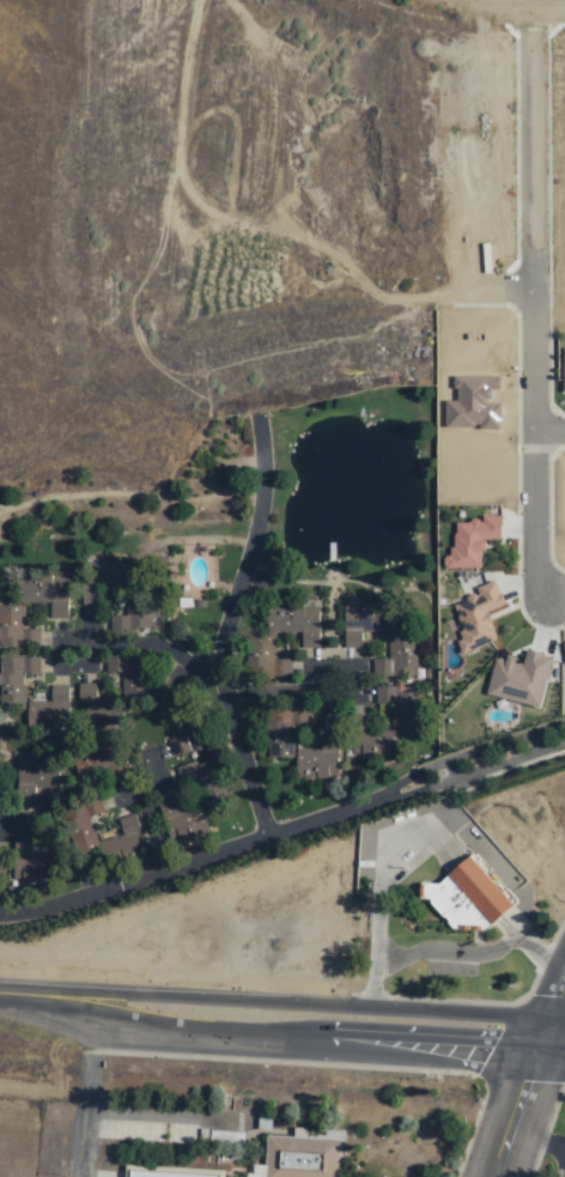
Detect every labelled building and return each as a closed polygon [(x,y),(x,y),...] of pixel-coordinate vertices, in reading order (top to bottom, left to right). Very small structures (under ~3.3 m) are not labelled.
[(498,430),(498,404),(487,404),(487,397),(498,397),(498,377),(454,377),(454,402),(443,402),(443,427),(479,427),(479,430),(498,430)] [(481,568),(481,540),(499,540),(499,516),(481,516),(481,522),(452,522),(452,556),(443,556),(443,568),(481,568)] [(128,565),(127,590),(103,590),(103,603),(89,605),(87,586),(90,586),(90,565),(128,565)] [(72,577),(71,619),(51,619),(51,605),(31,603),(32,578),(53,580),(53,577),(72,577)] [(497,641),(487,613),(503,608),(494,581),(474,588),(476,595),(450,604),(462,638),(455,641),(460,654),(497,641)] [(144,636),(119,637),(117,618),(132,617),(130,584),(152,584),(153,635),(144,636)] [(41,650),(0,648),(0,606),(30,607),(29,630),(42,630),(41,650)] [(376,607),(376,611),(399,611),(400,635),(364,636),(365,651),(347,653),(346,631),(347,631),(346,608),(376,607)] [(322,635),(322,651),(303,651),(304,635),(271,636),(271,612),(322,611),(323,635),(322,635)] [(123,617),(109,617),(109,629),(123,629),(123,617)] [(417,678),(376,679),(376,662),(391,662),(390,638),(419,637),(420,669),(417,669),(417,678)] [(277,638),(278,662),(293,662),(293,680),(248,679),(248,661),(260,662),(259,639),(277,638)] [(551,657),(524,651),(522,662),(504,658),(504,661),(493,658),(484,696),(539,709),(551,657)] [(147,662),(147,698),(123,698),(123,674),(109,674),(109,655),(129,655),(129,662),(147,662)] [(23,656),(23,657),(41,656),(42,677),(25,677),(25,694),(6,696),(5,657),(23,656)] [(98,684),(98,700),(120,699),(120,718),(119,718),(119,723),(97,724),(97,718),(79,720),(79,700),(80,700),(80,685),(98,684)] [(71,685),(71,730),(49,730),(49,727),(30,728),(30,702),(53,700),(53,685),(71,685)] [(420,694),(420,733),(394,733),(394,706),(377,706),(377,690),(399,690),(399,694),(420,694)] [(206,704),(213,727),(218,744),(178,757),(172,740),(184,736),(178,714),(206,704)] [(309,708),(309,726),(296,727),(296,760),(272,760),(271,736),(267,736),(267,726),(271,726),(271,709),(296,709),(309,708)] [(364,720),(364,735),(394,734),(395,760),(364,763),(363,739),(347,739),(347,720),(364,720)] [(329,775),(329,779),(311,781),(311,775),(299,775),(299,752),(323,752),(321,736),(339,735),(342,768),(332,768),(332,775),(329,775)] [(114,746),(121,766),(128,764),(135,785),(120,791),(114,775),(79,788),(69,762),(114,746)] [(25,759),(60,760),(59,787),(36,785),(35,802),(18,801),(18,781),(24,781),(25,759)] [(201,762),(205,775),(224,769),(235,803),(209,811),(200,779),(184,784),(180,768),(201,762)] [(99,847),(73,856),(62,825),(86,817),(80,800),(99,794),(105,813),(90,819),(99,847)] [(177,799),(182,815),(205,809),(212,836),(174,845),(168,823),(165,823),(160,803),(177,799)] [(145,856),(111,868),(103,843),(124,836),(120,820),(136,814),(142,835),(138,836),(145,856)] [(35,838),(35,854),(62,855),(61,885),(24,884),(24,880),(13,880),(14,854),(16,854),(17,838),(35,838)] [(467,856),(511,902),(485,928),(474,932),(446,928),(423,903),(414,902),(415,885),(433,888),(467,856)] [(502,914),(510,931),(518,927),(517,923),(520,922),(514,908),(502,914)] [(340,1140),(335,1140),(335,1131),(324,1130),(323,1139),(265,1136),(264,1166),(248,1165),(247,1176),(338,1176),(340,1140)] [(126,1168),(126,1176),(217,1176),(218,1172),(126,1168)]
